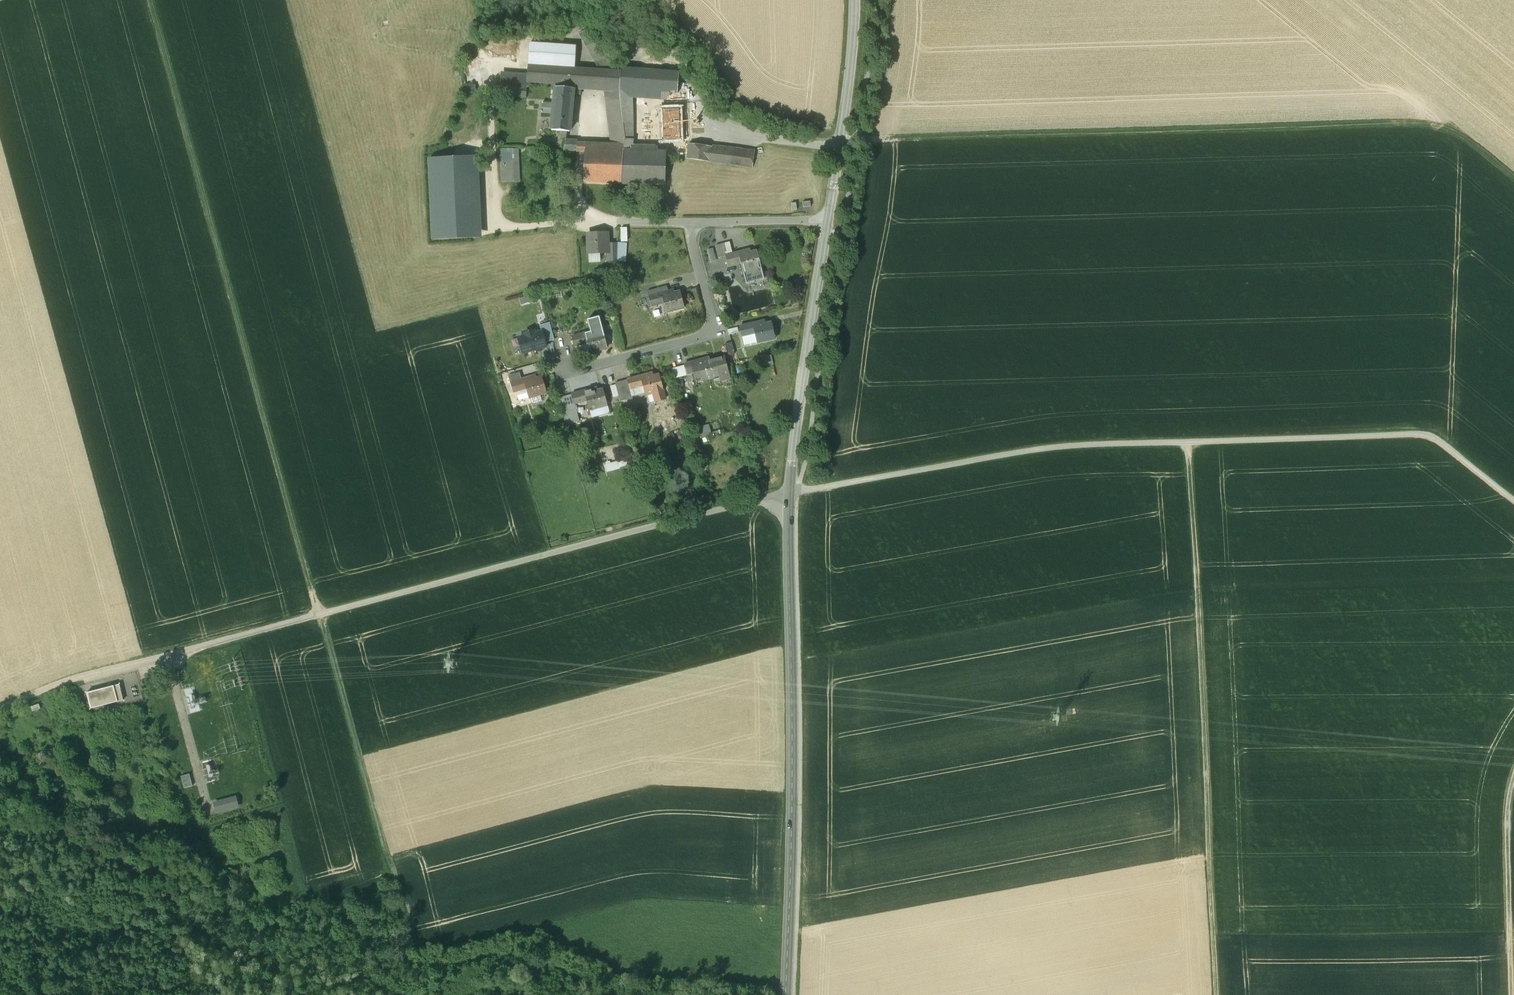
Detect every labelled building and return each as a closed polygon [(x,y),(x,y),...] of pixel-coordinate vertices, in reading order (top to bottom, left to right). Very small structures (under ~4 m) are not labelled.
[(579,31),(600,71),(616,72),(592,25),(579,31)] [(575,46),(529,43),(527,66),(555,67),(573,69),(574,69),(575,46)] [(555,67),(527,66),(527,74),(526,82),(555,84),(581,86),(608,87),(619,88),(621,72),(616,72),(600,71),(574,69),(573,69),(555,67)] [(621,72),(619,88),(625,88),(631,89),(660,91),(678,93),(679,72),(621,68),(621,72)] [(527,74),(501,72),(500,85),(526,87),(526,82),(527,74)] [(581,86),(555,84),(555,87),(573,88),(573,94),(580,95),(581,86)] [(526,87),(500,85),(499,96),(526,98),(527,87),(526,87)] [(573,88),(555,87),(554,104),(542,102),(542,112),(553,113),(553,117),(551,130),(559,131),(559,137),(565,137),(565,140),(566,140),(567,131),(569,132),(573,94),(573,88)] [(619,88),(608,87),(613,141),(625,141),(625,139),(625,135),(621,101),(619,88)] [(660,91),(661,109),(678,108),(678,93),(660,91)] [(632,139),(631,101),(625,101),(621,101),(625,135),(628,134),(629,139),(632,139)] [(678,108),(661,109),(662,123),(657,124),(657,129),(662,129),(663,139),(663,140),(667,140),(671,140),(675,140),(680,139),(678,108)] [(663,139),(658,139),(657,152),(631,151),(632,139),(629,139),(628,134),(625,135),(625,139),(625,141),(624,146),(621,182),(665,184),(666,157),(667,147),(667,140),(663,140),(663,139)] [(658,139),(632,139),(631,151),(657,152),(658,139)] [(671,147),(667,147),(666,157),(686,160),(687,158),(688,143),(680,139),(675,140),(675,147),(671,147)] [(566,140),(565,140),(563,150),(577,151),(577,140),(566,140)] [(608,146),(624,146),(625,141),(613,141),(577,140),(577,151),(585,150),(608,151),(608,146)] [(710,161),(712,146),(688,143),(687,158),(710,161)] [(608,146),(608,151),(585,150),(584,181),(621,182),(624,146),(608,146)] [(754,152),(712,146),(710,161),(752,167),(754,157),(754,152)] [(513,150),(501,149),(502,181),(514,182),(513,150)] [(438,240),(488,238),(485,155),(434,157),(438,240)] [(607,232),(588,234),(588,253),(601,252),(607,252),(608,252),(608,243),(607,232)] [(618,242),(608,243),(608,252),(607,252),(608,261),(617,261),(618,242)] [(626,242),(618,242),(617,261),(625,260),(626,242)] [(729,243),(715,246),(718,258),(725,256),(732,254),(729,243)] [(756,251),(745,254),(744,251),(737,253),(740,262),(745,283),(763,278),(756,251)] [(601,261),(601,252),(588,253),(589,262),(601,261)] [(732,254),(725,256),(727,265),(740,262),(737,253),(732,254)] [(656,283),(646,286),(649,297),(659,294),(656,283)] [(659,294),(649,297),(651,305),(664,302),(666,312),(684,307),(680,292),(669,294),(668,292),(659,294)] [(599,318),(588,320),(591,332),(572,337),(574,346),(577,345),(580,355),(607,348),(602,332),(599,318)] [(771,323),(760,325),(759,322),(740,327),(742,336),(755,333),(757,343),(775,339),(771,323)] [(545,343),(554,340),(549,323),(540,326),(541,331),(545,343)] [(545,343),(541,331),(534,334),(533,331),(525,333),(526,336),(518,338),(523,354),(546,347),(545,343)] [(732,342),(725,344),(728,356),(735,354),(732,342)] [(770,352),(760,354),(762,363),(772,361),(770,352)] [(724,357),(704,362),(703,359),(691,362),(694,375),(695,374),(694,371),(699,370),(701,380),(728,373),(724,357)] [(691,362),(684,364),(687,377),(694,375),(691,362)] [(509,377),(511,383),(523,379),(521,374),(509,377)] [(659,374),(648,377),(647,374),(627,379),(630,388),(638,386),(637,383),(642,382),(645,395),(653,393),(663,390),(659,374)] [(542,377),(531,380),(530,377),(511,383),(513,392),(522,389),(521,387),(525,386),(529,398),(531,397),(539,395),(546,393),(542,377)] [(627,379),(615,383),(618,395),(620,402),(632,399),(630,388),(627,379)] [(618,395),(615,383),(609,385),(612,397),(618,395)] [(603,389),(596,391),(595,388),(584,391),(586,401),(589,410),(605,406),(607,405),(603,389)] [(663,390),(653,393),(656,402),(665,399),(663,390)] [(584,391),(571,394),(571,395),(574,404),(586,401),(584,391)] [(571,395),(566,396),(569,409),(575,407),(574,404),(571,395)] [(575,407),(569,409),(566,396),(559,398),(567,425),(579,421),(575,407)] [(605,406),(589,410),(592,418),(607,413),(605,406)] [(709,424),(697,427),(700,436),(711,433),(709,424)] [(671,432),(665,437),(671,446),(678,442),(671,432)] [(611,451),(603,453),(606,464),(614,461),(611,451)] [(633,456),(619,460),(620,465),(635,461),(633,456)] [(119,684),(87,693),(91,709),(123,700),(119,684)] [(136,684),(130,685),(133,698),(139,696),(136,684)] [(151,727),(144,729),(146,737),(153,735),(151,727)] [(189,774),(181,776),(184,788),(192,786),(189,774)] [(235,798),(214,804),(216,812),(238,806),(235,798)]
